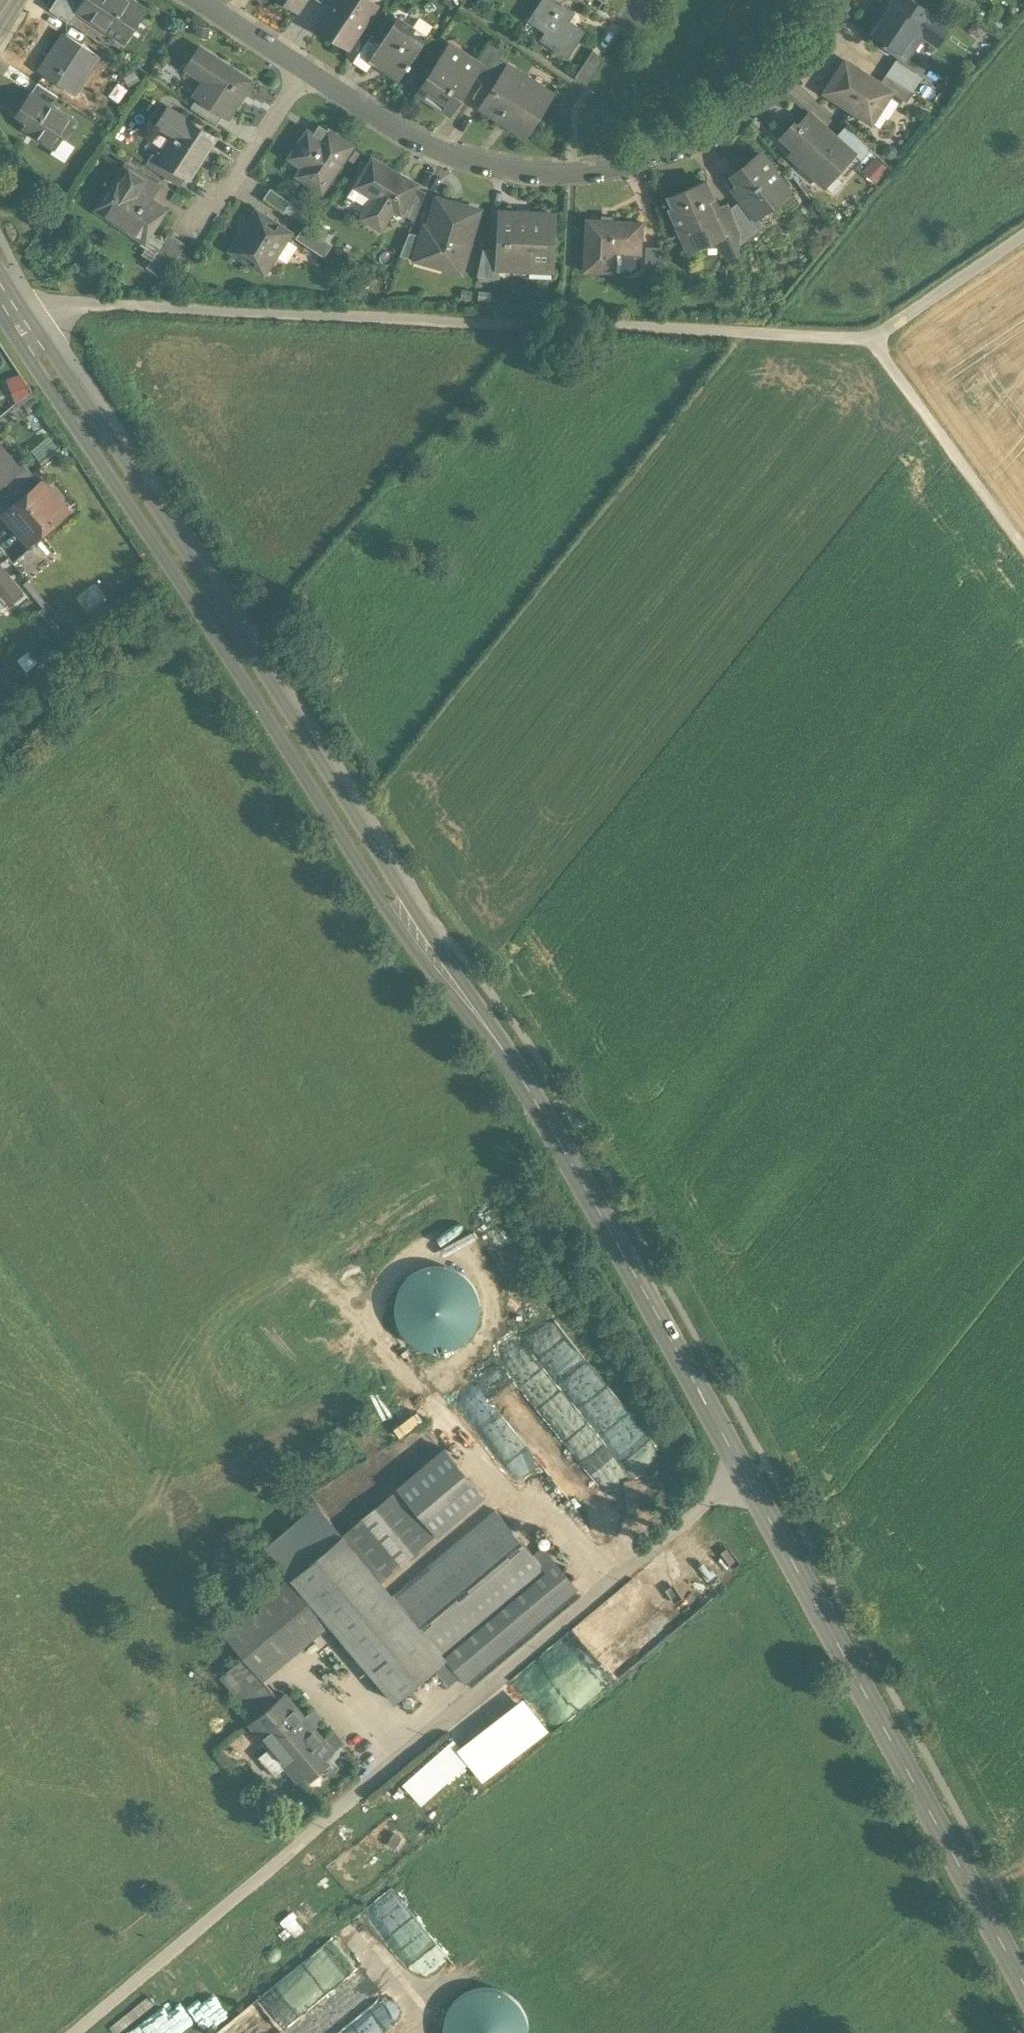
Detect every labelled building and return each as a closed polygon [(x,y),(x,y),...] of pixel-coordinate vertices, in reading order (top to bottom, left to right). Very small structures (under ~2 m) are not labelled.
[(47,10),(68,24),(77,11),(83,0),(54,0),(47,10)] [(77,11),(123,40),(143,9),(130,0),(83,0),(77,11)] [(299,14),(308,0),(278,0),(299,14)] [(335,3),(319,28),(349,47),(377,4),(371,0),(337,0),(335,3)] [(554,0),(542,0),(531,16),(548,28),(540,40),(566,57),(583,31),(567,20),(573,13),(554,0)] [(916,0),(892,0),(887,8),(889,10),(871,36),(903,58),(920,34),(938,46),(950,28),(936,18),(938,15),(916,0)] [(981,0),(955,0),(978,15),(985,3),(981,0)] [(377,48),(369,61),(373,63),(398,80),(424,41),(395,22),(377,48)] [(88,37),(70,25),(64,34),(82,46),(88,37)] [(64,34),(40,71),(73,92),(85,73),(82,70),(93,53),(82,46),(64,34)] [(490,39),(475,63),(479,66),(473,76),(483,82),(498,59),(505,48),(490,39)] [(366,41),(353,62),(367,71),(373,63),(369,61),(377,48),(366,41)] [(208,79),(196,98),(222,115),(227,118),(252,81),(199,46),(187,65),(208,79)] [(475,63),(449,46),(418,92),(449,112),(473,76),(479,66),(475,63)] [(592,51),(574,78),(586,86),(603,59),(592,51)] [(483,82),(473,98),(483,105),(508,66),(498,59),(483,82)] [(922,77),(896,60),(886,75),(912,92),(922,77)] [(880,84),(846,61),(825,92),(870,122),(891,92),(880,84)] [(552,95),(508,66),(483,105),(527,134),(552,95)] [(912,92),(886,75),(880,84),(891,92),(905,102),(912,92)] [(57,97),(36,84),(30,93),(50,107),(57,97)] [(50,107),(30,93),(18,111),(30,119),(24,128),(53,147),(71,121),(50,107)] [(222,115),(196,98),(190,108),(216,125),(222,115)] [(214,138),(166,107),(154,126),(173,138),(160,158),(159,160),(185,177),(187,179),(214,138)] [(837,138),(811,114),(798,127),(794,124),(781,139),(801,158),(796,163),(816,182),(827,170),(831,174),(850,153),(851,151),(837,138)] [(870,151),(845,129),(837,138),(851,151),(850,153),(860,162),(870,151)] [(319,141),(306,132),(289,157),(311,172),(305,181),(319,191),(349,145),(326,130),(319,141)] [(185,177),(159,160),(160,158),(151,152),(143,163),(178,186),(185,177)] [(789,192),(760,153),(732,175),(742,189),(735,194),(741,202),(752,217),(754,216),(771,202),(773,204),(789,192)] [(398,175),(371,160),(356,186),(374,197),(362,217),(379,227),(391,207),(399,212),(413,187),(397,177),(398,175)] [(153,187),(122,167),(95,208),(120,224),(123,219),(146,235),(162,210),(145,199),(153,187)] [(706,181),(668,196),(673,207),(670,208),(680,233),(688,230),(694,247),(724,236),(730,252),(739,253),(739,243),(740,233),(730,211),(720,215),(706,181)] [(425,194),(413,187),(399,212),(414,220),(425,194)] [(288,203),(269,190),(262,199),(282,212),(288,203)] [(451,201),(436,197),(428,226),(424,225),(420,236),(415,255),(444,263),(443,266),(461,272),(473,229),(471,228),(476,211),(450,203),(451,201)] [(752,217),(741,202),(730,209),(730,211),(740,233),(739,243),(762,229),(754,216),(752,217)] [(248,224),(247,224),(229,251),(252,266),(257,260),(269,268),(292,234),(257,211),(248,224)] [(554,215),(500,212),(498,250),(497,269),(500,269),(551,271),(554,215)] [(642,222),(585,220),(583,272),(609,273),(610,253),(641,255),(642,222)] [(331,245),(303,227),(295,239),(323,258),(331,245)] [(409,233),(399,255),(414,259),(415,255),(420,236),(409,233)] [(183,246),(167,235),(145,267),(161,278),(183,246)] [(660,248),(644,247),(643,277),(658,278),(660,248)] [(498,250),(483,249),(477,276),(499,280),(500,269),(497,269),(498,250)] [(19,372),(6,380),(18,399),(31,390),(19,372)] [(3,484),(20,470),(18,468),(0,446),(0,486),(3,484)] [(20,470),(3,484),(11,493),(32,475),(23,464),(18,468),(20,470)] [(43,482),(2,515),(24,541),(30,548),(35,554),(37,553),(48,544),(40,534),(67,511),(43,482)] [(30,548),(12,564),(28,583),(48,566),(37,553),(35,554),(30,548)] [(0,568),(0,600),(5,606),(20,593),(0,568)] [(424,1347),(437,1352),(451,1353),(465,1349),(476,1340),(484,1329),(487,1315),(486,1301),(481,1289),(472,1279),(460,1272),(447,1270),(434,1271),(422,1277),(412,1286),(406,1298),(404,1311),(406,1325),(413,1337),(424,1347)] [(345,1532),(291,1576),(292,1577),(330,1623),(395,1702),(448,1658),(448,1657),(396,1598),(381,1580),(428,1541),(482,1495),(444,1450),(398,1488),(345,1532)] [(291,1576),(345,1532),(322,1504),(268,1548),(291,1576)] [(496,1509),(427,1567),(429,1570),(396,1598),(448,1657),(548,1571),(536,1557),(496,1509)] [(725,1578),(744,1566),(728,1541),(709,1553),(725,1578)] [(547,1548),(536,1557),(548,1571),(448,1657),(448,1658),(471,1683),(582,1588),(547,1548)] [(565,1712),(697,1615),(658,1563),(541,1649),(549,1660),(563,1650),(577,1669),(570,1674),(578,1684),(556,1700),(565,1712)] [(292,1577),(224,1634),(259,1676),(262,1679),(330,1623),(292,1577)] [(259,1676),(236,1695),(255,1717),(278,1698),(262,1679),(259,1676)] [(255,1717),(250,1722),(270,1746),(273,1745),(289,1764),(287,1766),(299,1780),(342,1744),(332,1732),(322,1739),(284,1693),(278,1698),(255,1717)] [(496,1728),(511,1715),(494,1696),(479,1709),(496,1728)] [(207,2032),(334,2032),(364,2011),(341,1980),(356,1968),(334,1938),(207,2032)] [(533,2030),(530,2017),(522,2005),(512,1997),(499,1992),(486,1992),(473,1995),(462,2003),(454,2014),(449,2027),(449,2032),(533,2032),(533,2030)]
